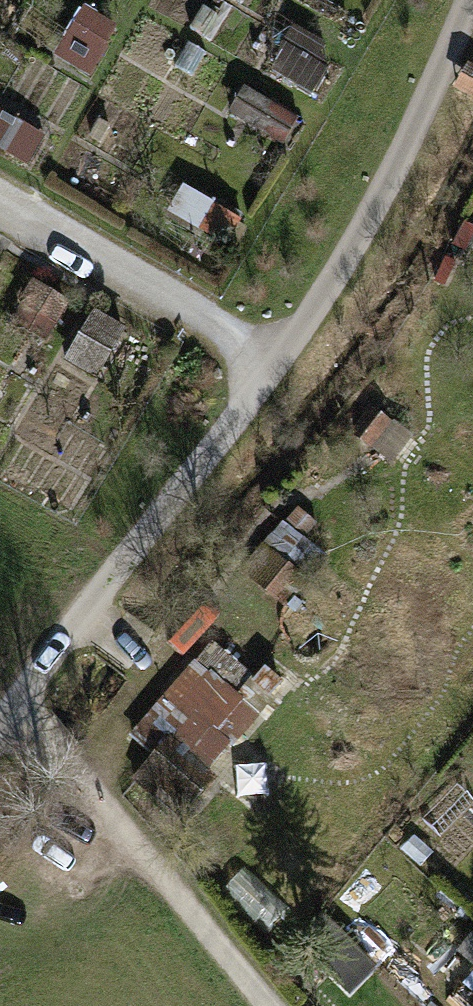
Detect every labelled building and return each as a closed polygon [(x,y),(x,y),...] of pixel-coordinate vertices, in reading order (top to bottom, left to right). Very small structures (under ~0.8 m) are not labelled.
[(68,54),(94,69),(118,27),(92,12),(68,54)] [(95,305),(71,359),(107,374),(130,320),(95,305)] [(216,633),(140,729),(215,788),(291,692),(216,633)] [(462,988),(472,994),(472,969),(462,988)]
